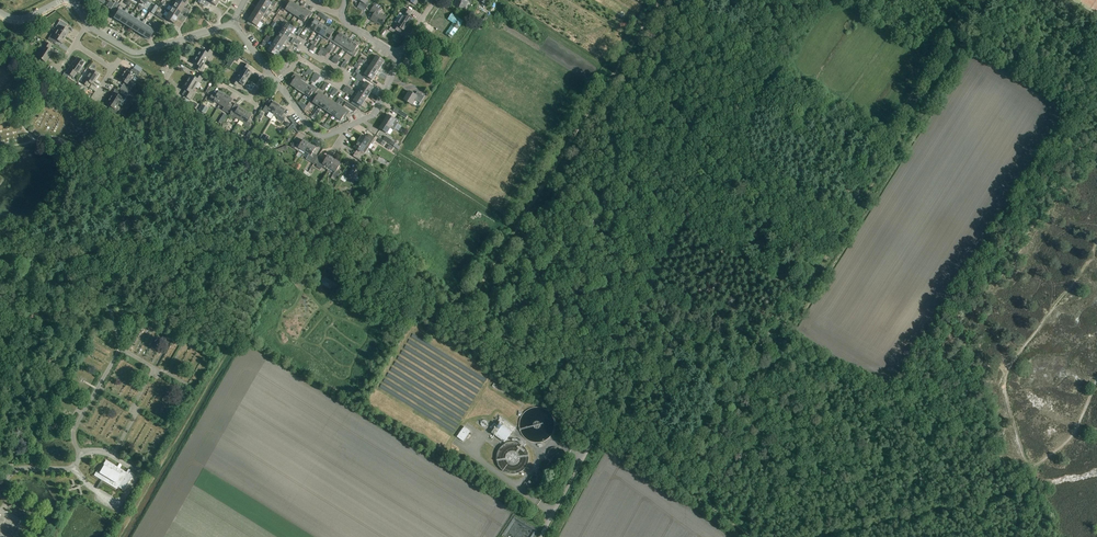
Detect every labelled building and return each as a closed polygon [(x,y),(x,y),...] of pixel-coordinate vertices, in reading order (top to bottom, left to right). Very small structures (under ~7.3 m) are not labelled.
[(269,8),(271,4),(275,6),(276,4),(272,1),(271,2),(268,0),(262,0),(260,3),(268,8),(269,8)] [(361,2),(360,5),(366,9),(370,4),(367,2),(368,0),(359,0),(361,2)] [(456,1),(457,1),(455,7),(464,10),(468,0),(471,2),(472,0),(456,0),(456,1)] [(181,12),(185,6),(176,1),(176,2),(173,6),(170,3),(169,6),(172,8),(173,7),(181,12)] [(291,13),(296,4),(291,1),(289,4),(286,2),(281,10),(284,12),(286,10),(291,13)] [(108,3),(106,6),(111,9),(110,10),(114,12),(119,4),(116,2),(114,4),(113,6),(108,3)] [(272,10),(269,8),(268,8),(260,3),(256,9),(264,14),(265,13),(267,10),(271,12),(272,10)] [(295,16),(301,7),(296,4),(291,13),(295,16)] [(125,13),(124,13),(120,10),(123,7),(120,5),(118,10),(113,18),(119,22),(125,13)] [(381,25),(386,17),(379,13),(380,11),(380,10),(374,6),(370,12),(374,15),(371,20),(374,22),(374,21),(381,25)] [(178,18),(181,12),(173,7),(172,8),(170,11),(166,9),(165,12),(168,14),(169,13),(178,18)] [(300,19),(305,10),(301,7),(295,16),(300,19)] [(400,19),(409,25),(413,19),(409,15),(411,12),(405,8),(401,13),(403,14),(400,19)] [(131,17),(130,16),(126,14),(128,10),(126,9),(124,13),(125,13),(119,22),(125,26),(131,17)] [(252,15),(261,20),(261,19),(264,16),(267,18),(269,15),(265,13),(264,14),(256,9),(252,15)] [(305,10),(300,19),(305,22),(307,19),(309,20),(313,14),(306,9),(305,10)] [(137,20),(136,20),(132,18),(134,14),(132,13),(130,16),(131,17),(125,26),(131,29),(137,20)] [(169,13),(168,14),(166,17),(159,13),(156,16),(165,21),(166,19),(174,24),(178,18),(169,13)] [(452,38),(463,22),(452,14),(448,20),(453,23),(446,34),(452,38)] [(265,21),(261,19),(261,20),(252,15),(248,21),(253,24),(257,26),(260,22),(263,24),(265,21)] [(143,24),(141,23),(138,21),(140,18),(138,16),(136,20),(137,20),(131,29),(137,33),(143,24)] [(363,21),(372,30),(375,27),(366,18),(363,21)] [(313,33),(315,31),(320,22),(315,19),(313,23),(311,21),(306,28),(313,33)] [(405,31),(409,25),(400,19),(397,24),(395,22),(392,28),(400,33),(402,30),(405,31)] [(149,28),(147,27),(144,25),(146,21),(144,20),(141,23),(143,24),(137,33),(143,37),(149,28)] [(56,32),(66,38),(69,32),(65,29),(67,25),(60,21),(56,27),(58,29),(56,32)] [(444,37),(450,24),(443,21),(437,34),(444,37)] [(315,31),(319,34),(325,25),(320,22),(315,31)] [(149,28),(143,37),(149,40),(155,31),(150,29),(152,25),(150,23),(147,27),(149,28)] [(292,33),(291,34),(293,35),(294,34),(297,30),(296,29),(297,27),(298,27),(293,24),(291,26),(286,23),(283,28),(292,33)] [(324,37),(329,28),(325,25),(319,34),(324,37)] [(289,38),(291,34),(292,33),(283,28),(280,32),(289,38)] [(331,41),(335,36),(332,34),(334,32),(329,28),(324,37),(331,41)] [(381,28),(378,32),(384,37),(387,33),(381,28)] [(62,43),(66,38),(56,32),(54,35),(52,33),(48,40),(55,44),(57,40),(62,43)] [(287,41),(289,38),(280,32),(277,37),(287,44),(289,42),(287,41)] [(338,46),(345,36),(340,33),(337,37),(335,36),(331,41),(338,46)] [(338,46),(343,49),(349,39),(345,36),(338,46)] [(286,45),(287,44),(277,37),(274,41),(283,47),(284,44),(286,45)] [(349,39),(343,49),(347,52),(354,42),(349,39)] [(283,47),(274,41),(271,46),(282,53),(285,48),(283,47)] [(45,62),(52,52),(48,50),(51,46),(45,42),(43,46),(44,47),(37,57),(45,62)] [(354,57),(359,50),(357,48),(359,45),(354,42),(347,52),(354,57)] [(280,55),(282,53),(271,46),(268,51),(277,56),(278,54),(280,55)] [(196,56),(205,61),(208,57),(210,58),(213,53),(207,49),(205,52),(200,49),(196,56)] [(202,66),(205,61),(196,56),(192,62),(197,65),(195,69),(201,72),(204,67),(202,66)] [(374,61),(382,66),(385,61),(377,56),(374,61)] [(84,63),(78,58),(75,62),(74,62),(66,73),(70,76),(68,78),(66,77),(63,80),(65,82),(65,83),(73,88),(76,83),(70,79),(72,77),(73,78),(77,72),(79,73),(82,68),(81,68),(84,63)] [(379,71),(382,66),(374,61),(371,65),(379,71)] [(238,73),(248,79),(252,73),(247,69),(249,66),(243,62),(239,68),(241,69),(238,73)] [(376,75),(379,71),(371,65),(368,70),(376,75)] [(127,68),(123,74),(132,80),(135,77),(136,78),(140,72),(134,68),(132,72),(127,68)] [(92,85),(99,75),(92,70),(86,79),(84,78),(81,83),(87,86),(89,83),(92,85)] [(368,70),(366,72),(364,70),(362,73),(364,75),(365,75),(369,78),(373,80),(376,75),(368,70)] [(244,86),(248,79),(238,73),(235,78),(234,77),(231,82),(236,86),(238,82),(244,86)] [(296,88),(302,78),(295,73),(290,81),(293,82),(291,85),(296,88)] [(130,83),(132,80),(123,74),(119,80),(124,83),(121,89),(122,90),(132,96),(133,94),(130,92),(132,88),(131,87),(132,84),(130,83)] [(185,81),(195,87),(198,82),(199,84),(202,78),(197,75),(195,78),(189,75),(185,81)] [(300,91),(305,83),(307,81),(302,78),(296,88),(300,91)] [(192,92),(195,87),(185,81),(181,88),(185,90),(182,95),(190,100),(194,93),(192,92)] [(363,87),(371,92),(374,88),(366,82),(363,87)] [(305,94),(310,86),(305,83),(300,91),(305,94)] [(314,96),(317,90),(318,89),(311,84),(310,86),(305,94),(310,98),(312,95),(314,96)] [(368,97),(371,92),(363,87),(360,91),(368,97)] [(368,97),(360,91),(357,90),(356,92),(353,91),(351,89),(349,91),(352,93),(357,96),(365,102),(368,97)] [(318,106),(324,95),(317,90),(314,96),(316,98),(313,103),(318,106)] [(219,104),(225,95),(218,91),(215,96),(212,94),(208,100),(214,103),(215,102),(219,104)] [(362,106),(365,102),(357,96),(352,93),(349,91),(348,93),(353,97),(352,100),(351,103),(356,107),(358,104),(362,106)] [(416,95),(410,92),(404,100),(412,105),(415,100),(421,103),(425,97),(418,92),(416,95)] [(121,93),(118,96),(114,93),(110,99),(119,105),(121,102),(123,103),(127,97),(121,93)] [(232,106),(229,104),(232,99),(225,95),(219,104),(224,107),(222,110),(228,113),(232,106)] [(322,108),(322,109),(329,98),(324,95),(318,106),(320,107),(318,108),(314,115),(317,117),(321,110),(322,108)] [(327,112),(333,101),(329,98),(322,109),(327,112)] [(340,101),(341,99),(339,98),(336,103),(333,101),(327,112),(331,115),(337,106),(340,102),(340,101)] [(117,108),(119,105),(110,99),(106,104),(111,108),(109,111),(115,115),(119,109),(117,108)] [(273,115),(279,105),(273,101),(270,106),(266,104),(263,110),(268,114),(269,112),(273,115)] [(239,120),(244,111),(238,107),(239,105),(235,103),(228,116),(233,119),(234,117),(239,120)] [(279,105),(273,115),(278,117),(277,119),(282,122),(286,116),(283,114),(286,109),(279,105)] [(331,115),(336,118),(341,109),(337,106),(331,115)] [(341,109),(336,118),(341,121),(344,117),(346,119),(350,113),(344,108),(342,110),(341,109)] [(244,111),(239,120),(244,123),(243,124),(248,128),(251,122),(248,120),(251,115),(244,111)] [(399,115),(407,119),(409,117),(407,116),(408,115),(401,111),(399,115)] [(384,122),(395,128),(399,121),(396,119),(396,120),(388,115),(384,122)] [(394,129),(395,128),(384,122),(380,129),(387,133),(390,129),(393,130),(394,129)] [(292,124),(286,130),(288,132),(294,126),(292,124)] [(362,136),(359,142),(369,148),(375,138),(370,135),(367,139),(362,136)] [(378,142),(383,145),(385,142),(377,136),(376,138),(379,140),(378,142)] [(394,146),(396,143),(385,136),(383,139),(394,146)] [(305,152),(309,144),(304,140),(300,145),(297,143),(294,148),(299,151),(299,152),(303,155),(305,152)] [(362,158),(369,148),(359,142),(355,148),(357,149),(353,156),(360,160),(362,158)] [(313,159),(316,155),(313,153),(316,148),(309,144),(305,152),(309,155),(306,159),(311,162),(313,159)] [(334,160),(335,160),(334,160),(334,159),(332,157),(331,158),(328,156),(325,161),(321,159),(318,165),(316,167),(321,170),(323,167),(328,171),(328,170),(330,168),(334,160)] [(336,161),(335,160),(334,160),(330,168),(328,170),(332,172),(333,170),(335,172),(332,176),(337,179),(342,172),(338,169),(341,164),(338,162),(339,162),(336,160),(336,161)] [(353,182),(354,180),(355,181),(355,180),(357,181),(359,178),(357,177),(360,173),(353,169),(351,173),(347,170),(343,176),(345,177),(346,178),(347,179),(347,180),(352,182),(353,182)] [(336,288),(340,282),(326,274),(323,280),(336,288)] [(475,420),(470,423),(474,429),(479,425),(475,420)] [(505,442),(513,432),(500,422),(492,433),(505,442)] [(463,441),(470,431),(464,426),(456,436),(463,441)] [(117,489),(118,487),(124,490),(134,474),(130,472),(131,470),(128,469),(126,472),(120,468),(122,465),(120,463),(118,467),(106,460),(103,464),(104,465),(100,472),(97,470),(94,475),(101,480),(97,488),(99,489),(104,481),(117,489)]
